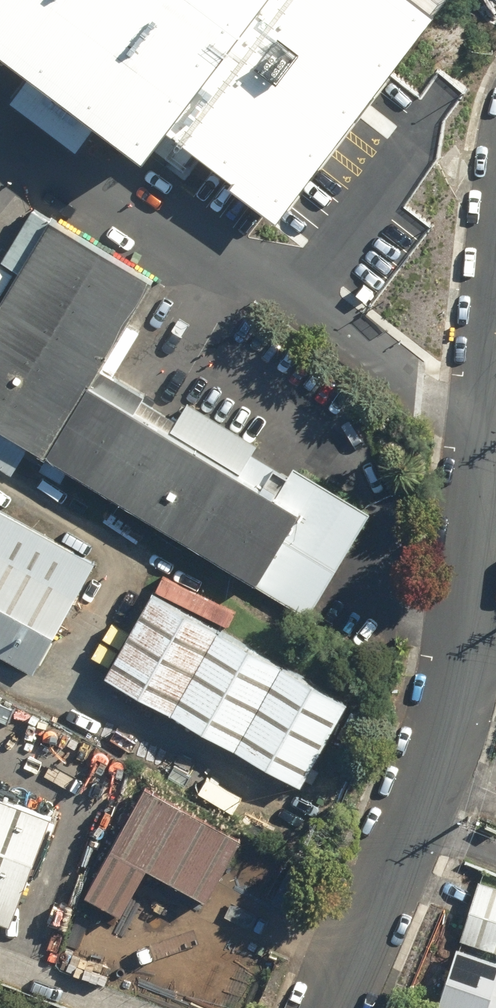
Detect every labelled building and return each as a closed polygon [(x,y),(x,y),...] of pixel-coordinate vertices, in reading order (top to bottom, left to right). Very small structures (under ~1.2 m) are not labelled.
[(151,150),(171,125),(268,0),(0,0),(0,35),(151,150)] [(171,125),(275,204),(428,6),(420,0),(268,0),(171,125)] [(47,458),(89,388),(100,371),(154,280),(33,208),(25,221),(9,248),(0,263),(0,264),(17,274),(0,304),(0,431),(10,437),(47,458)] [(294,472),(290,479),(251,456),(257,447),(186,404),(174,424),(140,404),(144,397),(100,371),(89,388),(304,517),(262,587),(312,617),(372,519),(294,472)] [(47,458),(262,587),(304,517),(89,388),(47,458)] [(0,435),(0,469),(10,476),(26,452),(0,435)] [(33,671),(46,645),(69,603),(92,561),(0,511),(0,653),(33,671)] [(265,766),(296,784),(344,700),(149,591),(102,674),(142,696),(202,731),(265,766)] [(84,894),(118,913),(143,866),(204,899),(238,838),(144,786),(84,894)] [(13,904),(47,814),(0,797),(0,899),(13,904)] [(495,950),(495,885),(477,879),(458,938),(495,950)] [(456,946),(436,1007),(495,1007),(495,959),(456,946)]
